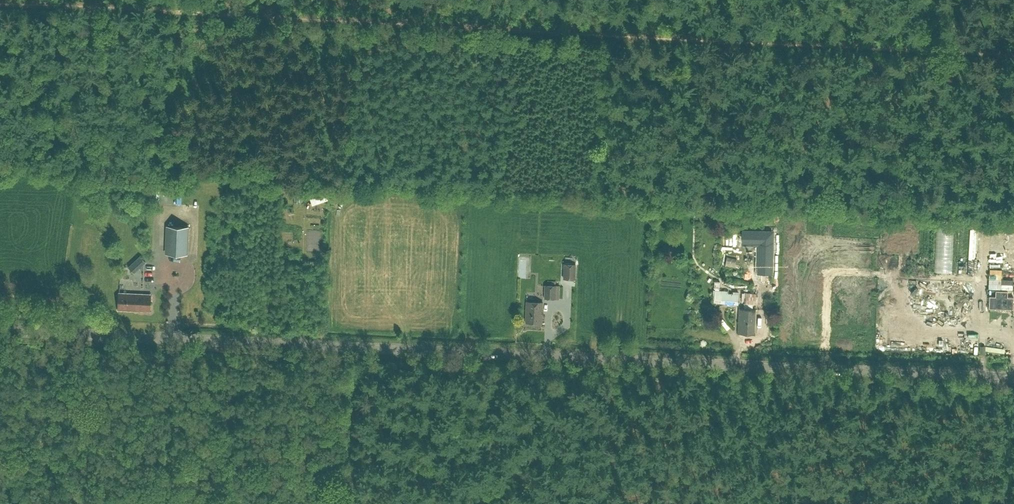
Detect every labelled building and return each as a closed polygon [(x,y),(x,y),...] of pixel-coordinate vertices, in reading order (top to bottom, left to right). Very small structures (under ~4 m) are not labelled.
[(766,208),(754,208),(754,216),(766,216),(766,208)] [(186,254),(187,227),(168,226),(167,253),(186,254)] [(771,232),(744,231),(743,243),(759,243),(759,271),(770,272),(771,232)] [(528,246),(528,257),(541,257),(541,247),(528,246)] [(752,256),(740,255),(740,275),(752,275),(752,256)] [(575,279),(575,264),(564,263),(563,278),(575,279)] [(720,303),(738,304),(738,294),(727,293),(727,291),(719,290),(720,280),(715,280),(715,290),(714,290),(712,302),(720,303)] [(545,286),(544,299),(555,300),(556,290),(559,291),(560,287),(545,286)] [(989,296),(989,308),(1013,309),(1013,297),(1007,297),(1007,291),(995,290),(995,296),(989,296)] [(118,310),(150,311),(151,294),(119,292),(118,310)] [(744,292),(743,303),(755,304),(756,293),(744,292)] [(543,302),(526,301),(525,322),(542,323),(543,302)] [(739,308),(738,332),(754,333),(755,309),(739,308)]
